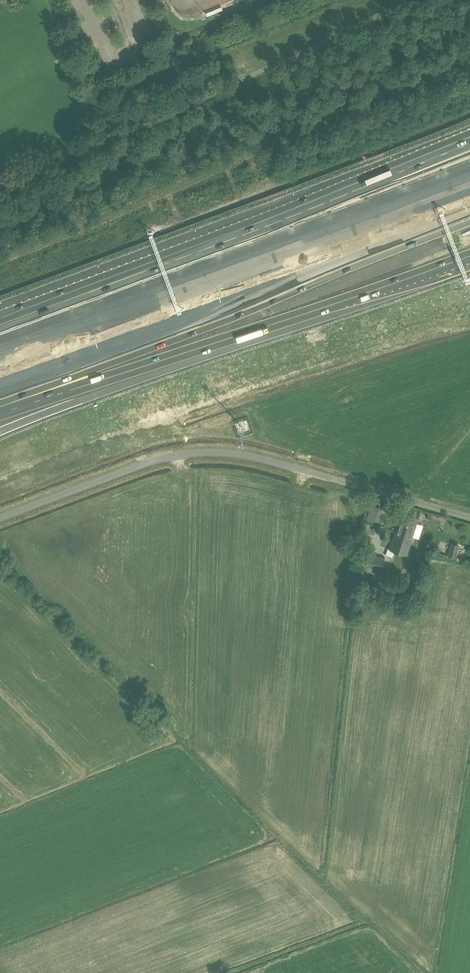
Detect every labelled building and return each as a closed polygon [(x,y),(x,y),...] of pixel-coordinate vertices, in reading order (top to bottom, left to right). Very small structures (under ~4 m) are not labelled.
[(397,532),(413,537),(419,518),(403,514),(397,532)] [(413,537),(397,532),(396,532),(390,549),(407,555),(413,537)] [(451,544),(448,555),(457,557),(460,546),(451,544)] [(380,579),(385,557),(363,552),(360,565),(363,566),(361,574),(380,579)]
